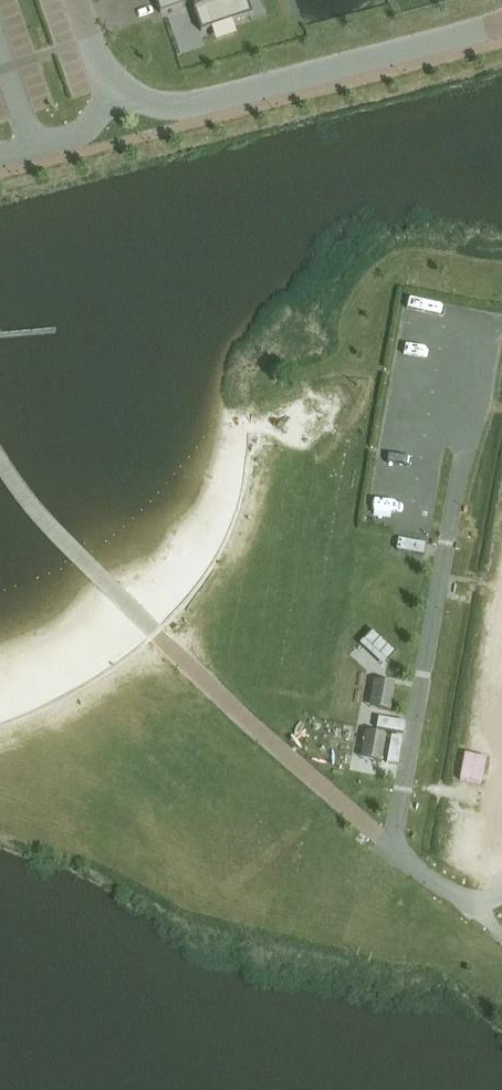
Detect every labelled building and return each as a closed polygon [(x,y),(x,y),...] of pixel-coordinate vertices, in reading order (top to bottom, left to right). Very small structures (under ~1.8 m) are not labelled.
[(159,12),(189,2),(190,5),(199,30),(211,26),(252,12),(247,0),(155,0),(159,12)] [(416,298),(414,317),(437,320),(439,300),(416,298)] [(424,556),(426,546),(399,541),(397,552),(424,556)] [(373,631),(363,641),(386,663),(396,653),(373,631)] [(385,683),(380,710),(391,712),(396,685),(385,683)] [(379,718),(377,730),(404,735),(406,724),(379,718)] [(376,734),(371,761),(382,763),(387,736),(376,734)] [(392,737),(387,763),(398,765),(403,739),(392,737)]
